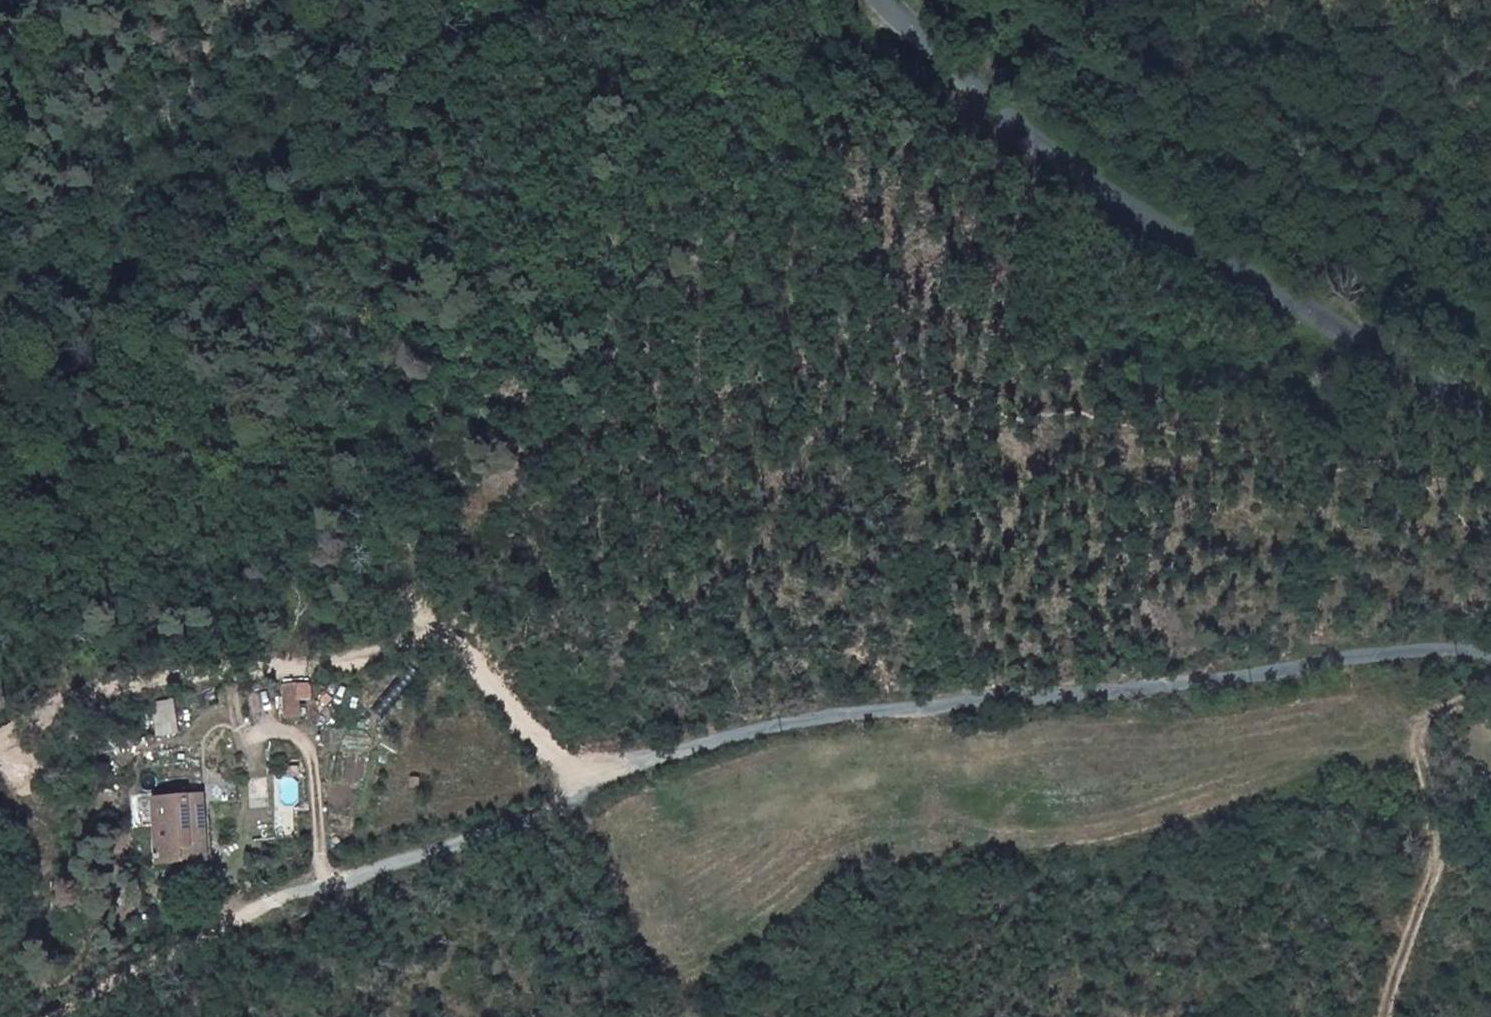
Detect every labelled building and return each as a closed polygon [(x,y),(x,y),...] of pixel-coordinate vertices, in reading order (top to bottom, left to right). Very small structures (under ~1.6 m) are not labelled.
[(310,687),(284,687),(284,719),(301,719),(301,702),(310,702),(310,687)] [(174,710),(154,711),(156,735),(175,733),(174,710)] [(159,859),(180,858),(180,845),(202,844),(200,795),(157,797),(159,859)] [(202,844),(180,845),(180,858),(203,858),(202,844)]
